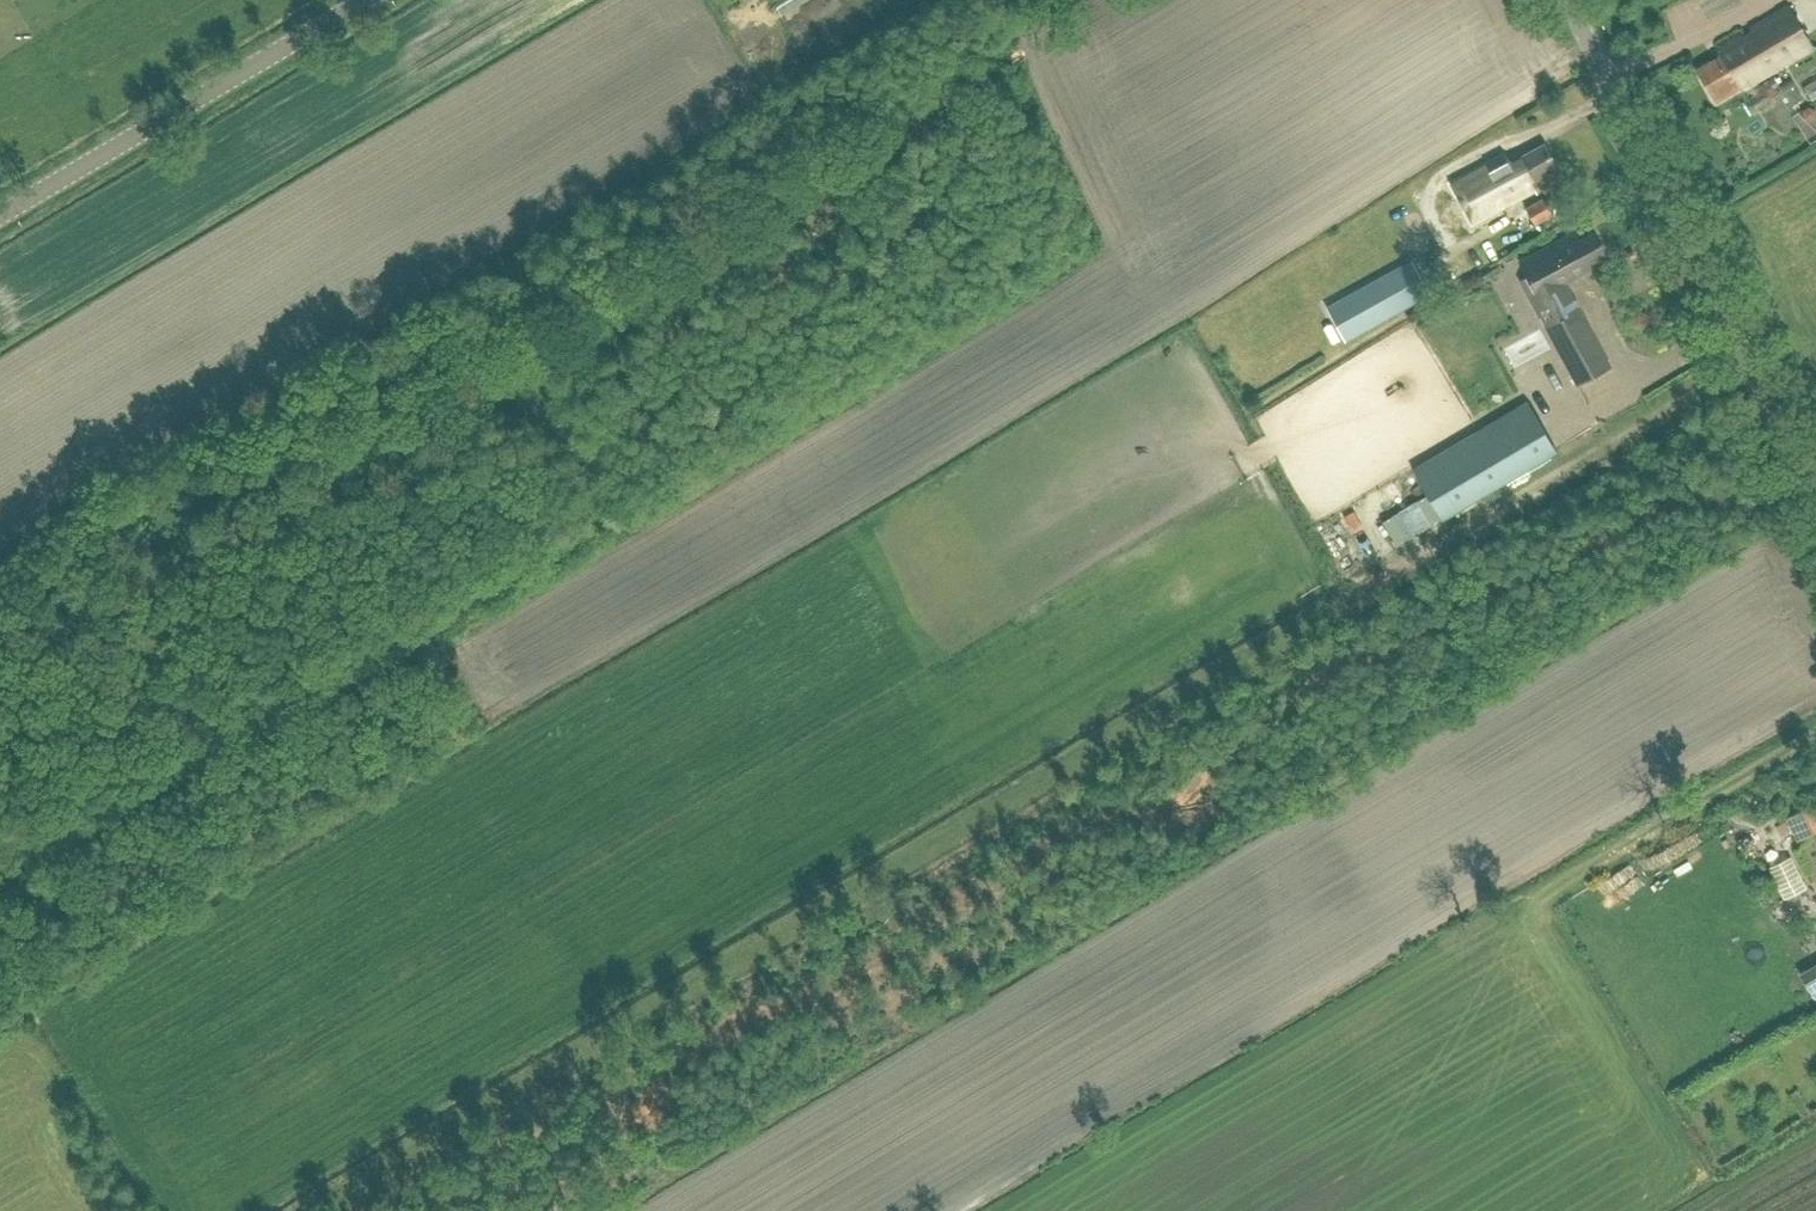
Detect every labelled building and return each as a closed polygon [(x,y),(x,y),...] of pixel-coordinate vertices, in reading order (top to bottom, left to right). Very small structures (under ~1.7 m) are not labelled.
[(769,4),(781,26),(827,0),(777,0),(769,4)] [(1742,35),(1741,32),(1721,44),(1726,53),(1697,70),(1715,101),(1738,88),(1812,47),(1788,5),(1750,27),(1751,30),(1742,35)] [(1562,179),(1563,179),(1544,144),(1510,162),(1506,155),(1482,168),(1502,204),(1533,187),(1536,193),(1562,179)] [(1534,226),(1554,215),(1544,197),(1525,208),(1534,226)] [(1529,278),(1521,282),(1576,384),(1610,366),(1579,309),(1578,309),(1564,283),(1584,272),(1581,266),(1605,254),(1593,233),(1579,240),(1575,232),(1520,261),(1529,278)] [(1430,294),(1411,260),(1347,296),(1328,307),(1333,316),(1346,340),(1430,294)] [(1528,401),(1413,469),(1442,519),(1558,451),(1528,401)] [(1802,832),(1815,824),(1815,807),(1812,800),(1790,813),(1802,832)]
